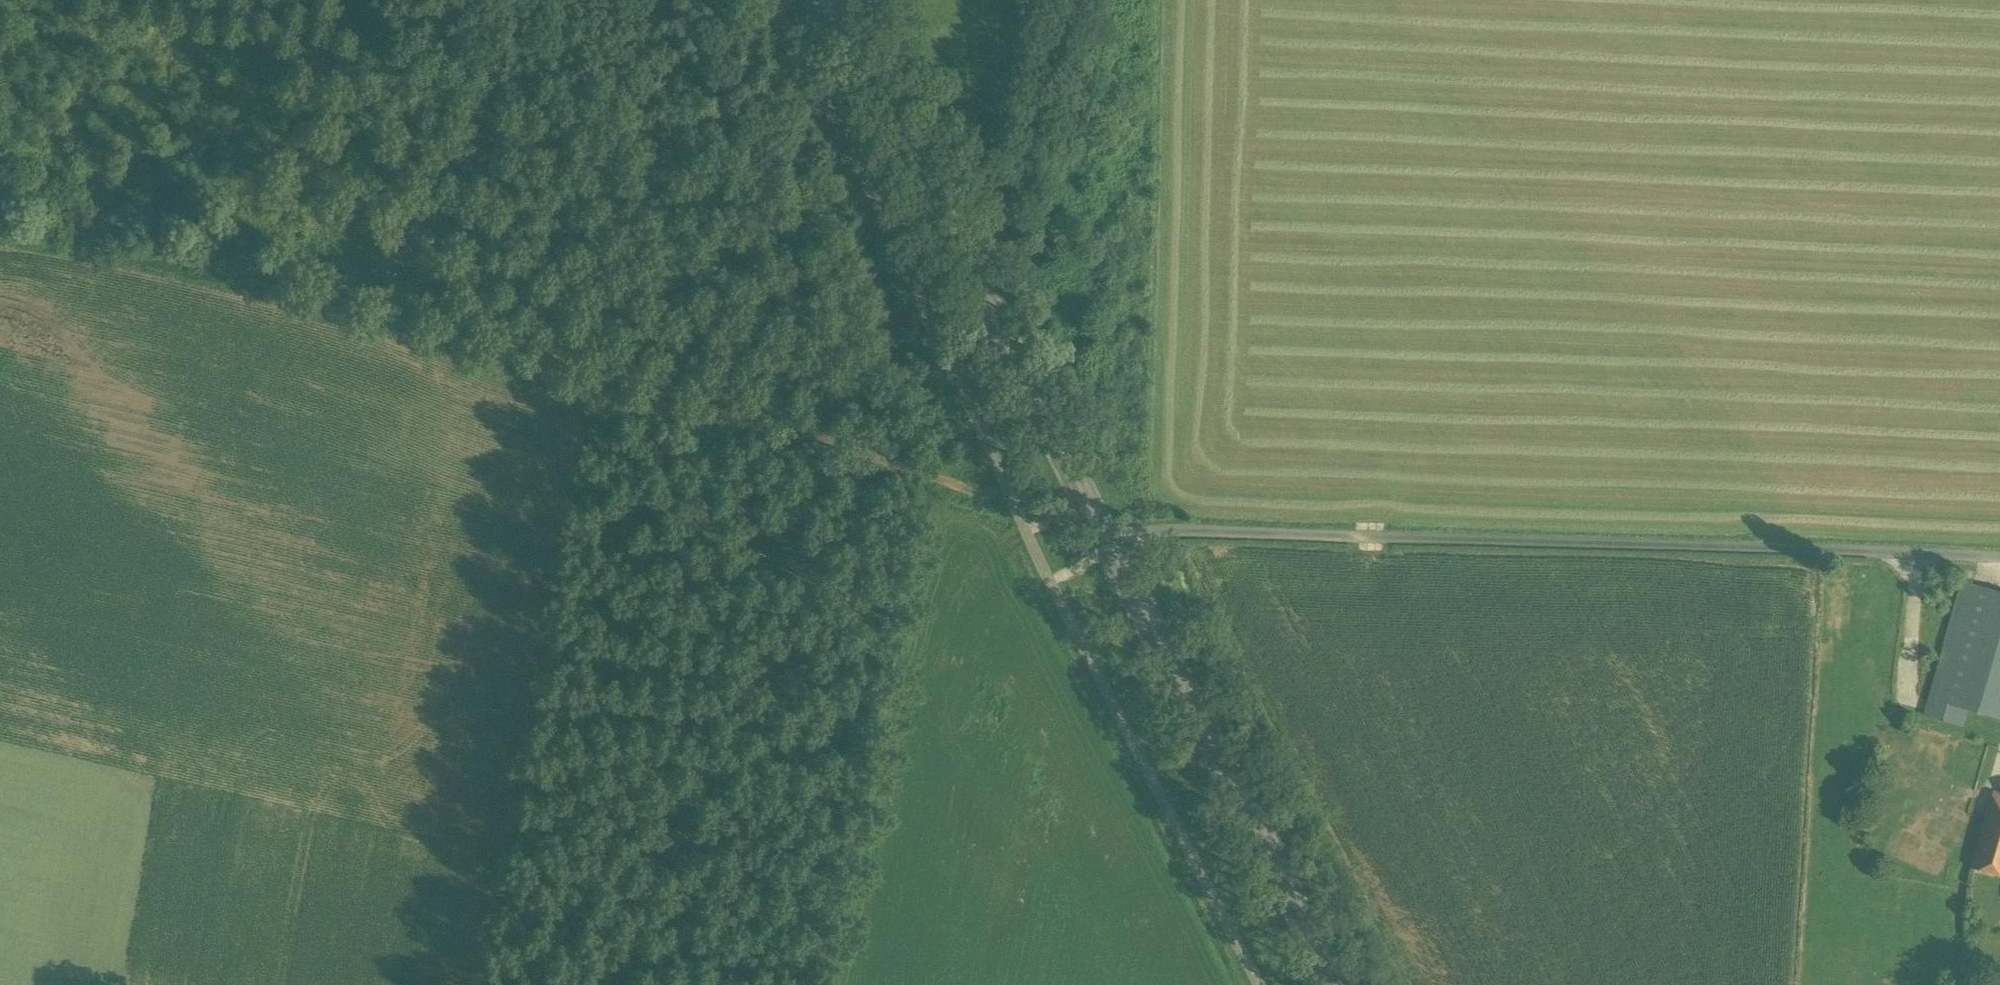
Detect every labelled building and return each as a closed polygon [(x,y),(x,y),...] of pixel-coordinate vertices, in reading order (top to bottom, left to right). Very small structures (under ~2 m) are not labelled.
[(1973,585),(1962,582),(1929,698),(1925,715),(1963,726),(1968,710),(1999,719),(1999,592),(1973,585)] [(1993,791),(1990,802),(1985,819),(1971,868),(1999,876),(1999,793),(1993,791)]
